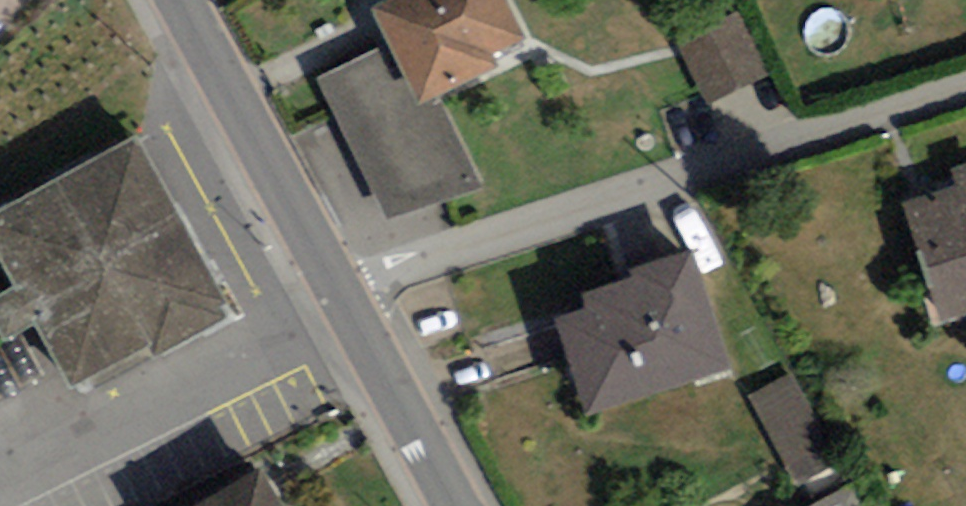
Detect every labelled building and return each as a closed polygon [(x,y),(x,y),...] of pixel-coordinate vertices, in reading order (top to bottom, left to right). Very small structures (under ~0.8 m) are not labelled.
[(368,10),(406,94),(473,63),(467,50),(504,33),(488,0),(391,0),(368,10)] [(729,21),(680,46),(704,95),(754,70),(729,21)] [(0,210),(0,274),(57,379),(139,335),(147,349),(217,311),(125,142),(0,210)] [(932,310),(965,299),(965,189),(900,210),(932,310)] [(551,321),(572,398),(707,361),(679,257),(622,272),(625,282),(576,295),(580,313),(551,321)] [(40,382),(18,338),(0,347),(0,402),(40,382)] [(806,489),(848,467),(799,372),(756,394),(806,489)] [(255,474),(196,505),(273,505),(255,474)]
